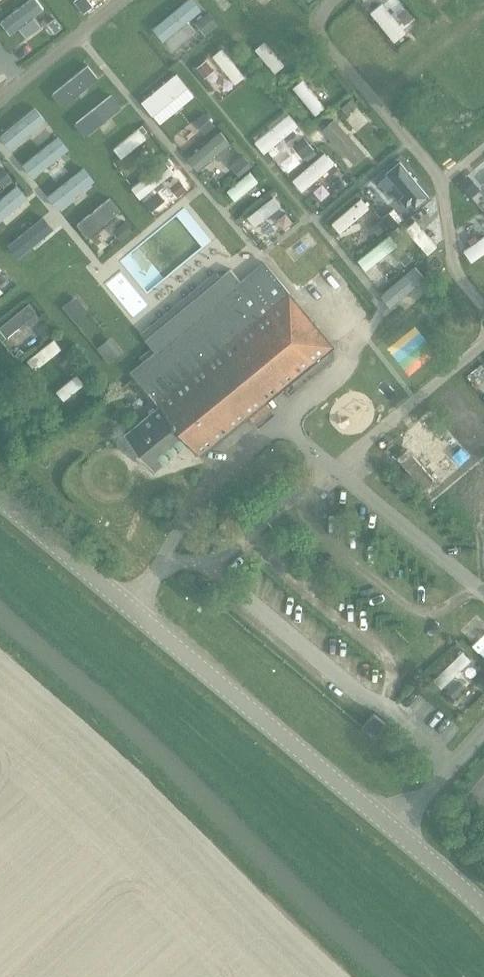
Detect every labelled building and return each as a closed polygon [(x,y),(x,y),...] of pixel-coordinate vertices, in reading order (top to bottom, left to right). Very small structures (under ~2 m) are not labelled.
[(75,1),(84,13),(94,6),(89,0),(77,0),(75,1)] [(165,39),(205,8),(199,0),(186,0),(154,25),(165,39)] [(438,7),(434,0),(418,0),(429,14),(438,7)] [(420,20),(408,7),(397,16),(383,1),(372,11),(398,40),(420,20)] [(358,26),(366,18),(356,8),(348,16),(358,26)] [(208,12),(197,21),(208,33),(218,25),(208,12)] [(55,19),(47,24),(55,34),(62,28),(55,19)] [(267,39),(257,47),(277,71),(286,63),(267,39)] [(226,45),(216,51),(235,82),(246,76),(226,45)] [(90,61),(54,90),(65,104),(102,75),(90,61)] [(206,61),(198,67),(204,75),(212,69),(206,61)] [(150,100),(176,77),(167,67),(141,90),(150,100)] [(317,113),(327,105),(305,77),(295,85),(317,113)] [(89,134),(124,104),(113,91),(78,121),(89,134)] [(173,130),(202,108),(194,98),(165,120),(173,130)] [(351,100),(342,107),(347,113),(357,106),(351,100)] [(14,147),(48,117),(36,104),(2,134),(14,147)] [(323,128),(356,163),(369,151),(336,115),(323,128)] [(141,127),(115,144),(122,155),(148,138),(141,127)] [(224,129),(189,155),(199,168),(234,142),(224,129)] [(36,176),(71,146),(59,132),(24,162),(36,176)] [(304,137),(295,145),(304,156),(313,148),(304,137)] [(311,196),(343,168),(326,150),(295,178),(311,196)] [(240,153),(228,163),(239,177),(251,167),(240,153)] [(143,197),(175,169),(165,158),(133,185),(143,197)] [(61,208),(97,177),(85,164),(49,195),(61,208)] [(0,171),(0,183),(2,185),(11,177),(3,168),(0,171)] [(238,199),(260,180),(252,169),(229,189),(238,199)] [(339,179),(333,185),(338,191),(345,185),(339,179)] [(180,180),(172,187),(179,194),(187,188),(180,180)] [(30,195),(18,182),(0,198),(0,220),(30,195)] [(89,235),(123,208),(113,194),(78,221),(89,235)] [(275,194),(249,214),(257,224),(283,204),(275,194)] [(363,197),(332,222),(340,232),(371,207),(363,197)] [(394,208),(385,216),(392,225),(402,218),(394,208)] [(20,256),(56,227),(46,213),(9,242),(20,256)] [(428,253),(438,246),(419,219),(409,226),(428,253)] [(126,221),(116,229),(123,239),(134,231),(126,221)] [(381,222),(374,228),(378,234),(386,228),(381,222)] [(392,233),(359,258),(368,269),(400,244),(392,233)] [(472,259),(483,252),(483,236),(465,246),(472,259)] [(404,249),(397,254),(406,264),(412,259),(404,249)] [(124,434),(154,470),(190,441),(201,454),(313,361),(293,337),(313,319),(289,293),(265,263),(242,282),(230,269),(220,277),(225,283),(150,344),(157,352),(149,358),(151,360),(134,374),(156,401),(160,405),(124,434)] [(393,304),(427,275),(416,263),(383,292),(393,304)] [(77,319),(90,308),(78,293),(65,304),(77,319)] [(0,326),(0,329),(9,339),(37,316),(27,304),(0,326)] [(417,337),(427,329),(418,318),(408,327),(417,337)] [(46,323),(38,329),(46,338),(54,332),(46,323)] [(385,343),(411,375),(423,365),(397,334),(385,343)] [(112,361),(125,350),(112,335),(99,346),(112,361)] [(35,368),(64,348),(57,338),(29,358),(35,368)] [(66,397),(87,381),(80,372),(59,388),(66,397)] [(410,447),(397,458),(424,488),(437,477),(410,447)] [(473,678),(483,688),(483,687),(483,669),(483,668),(473,678)] [(362,727),(375,738),(387,724),(374,713),(362,727)]
